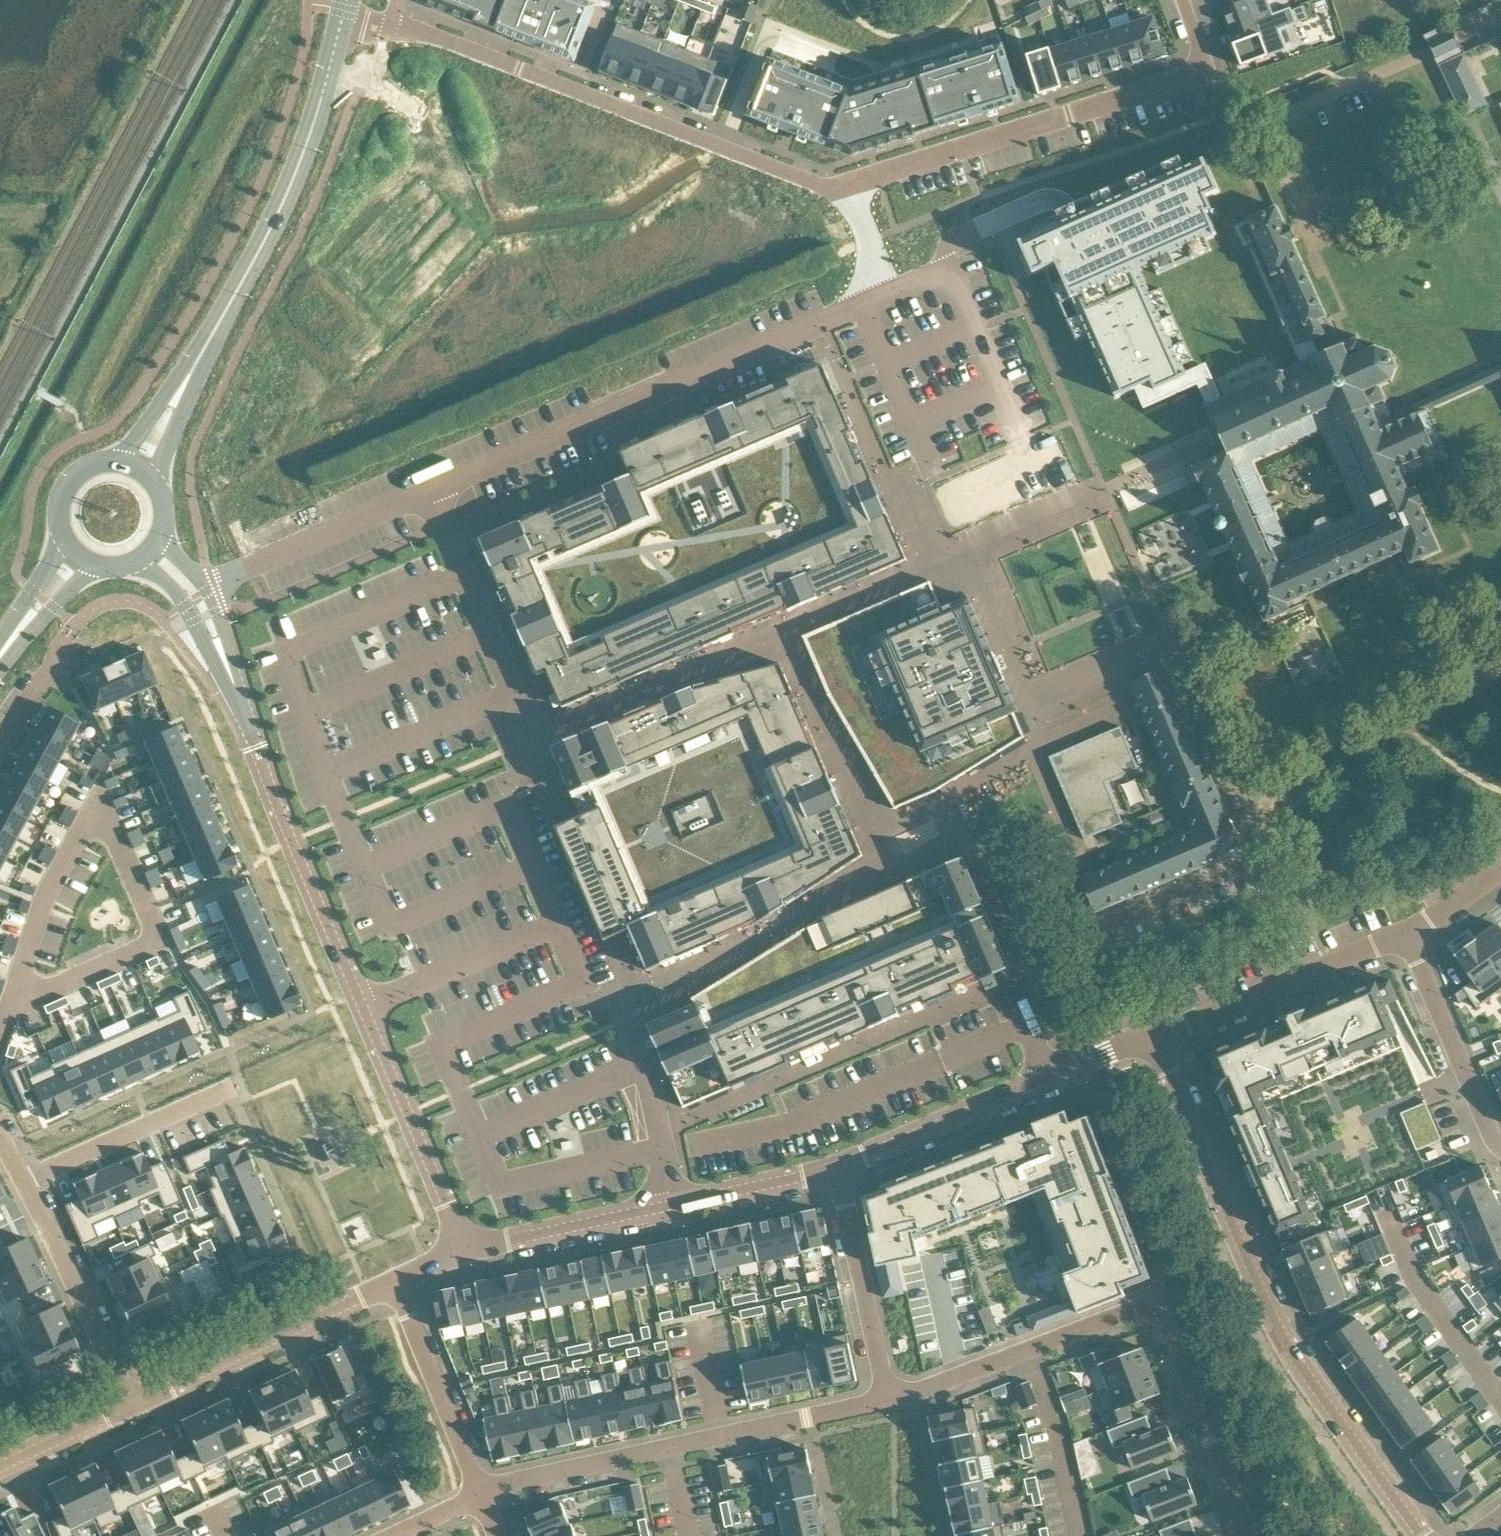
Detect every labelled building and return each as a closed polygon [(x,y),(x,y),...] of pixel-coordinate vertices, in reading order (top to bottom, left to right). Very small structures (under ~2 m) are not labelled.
[(418,1),(498,32),(573,61),(575,61),(576,60),(596,8),(596,6),(595,5),(582,0),(418,0),(418,1)] [(691,6),(702,10),(705,3),(698,0),(693,0),(691,6)] [(1039,2),(1042,10),(1047,7),(1053,4),(1051,0),(1043,0),(1039,2)] [(1066,1),(1069,9),(1080,4),(1079,0),(1069,0),(1066,1)] [(1222,10),(1231,32),(1242,27),(1242,26),(1273,15),(1273,14),(1268,0),(1232,0),(1234,6),(1222,10)] [(745,1),(742,10),(754,15),(758,6),(745,1)] [(1039,2),(1024,9),(1028,17),(1036,12),(1042,10),(1039,2)] [(705,3),(702,10),(713,15),(716,7),(705,3)] [(1246,39),(1233,44),(1241,66),(1286,49),(1279,30),(1296,23),(1296,22),(1308,18),(1304,6),(1291,10),(1290,7),(1273,14),(1273,15),(1242,26),(1242,27),(1246,39)] [(1042,10),(1036,12),(1040,20),(1051,14),(1047,7),(1042,10)] [(742,10),(738,19),(751,24),(754,15),(742,10)] [(1028,17),(1026,18),(1029,25),(1040,20),(1036,12),(1028,17)] [(1153,17),(1133,24),(1145,61),(1165,55),(1153,17)] [(618,23),(599,72),(600,72),(601,71),(622,80),(641,32),(618,23)] [(1133,24),(1112,30),(1124,68),(1145,61),(1133,24)] [(1112,30),(1091,37),(1103,74),(1124,68),(1112,30)] [(1436,40),(1427,44),(1431,51),(1434,58),(1461,46),(1458,38),(1454,31),(1444,36),(1436,40)] [(641,32),(622,80),(645,89),(664,41),(641,32)] [(1091,37),(1071,43),(1083,81),(1103,74),(1091,37)] [(664,41),(645,89),(669,98),(687,50),(664,41)] [(1071,43),(1050,50),(1062,87),(1083,81),(1071,43)] [(749,113),(748,116),(751,117),(828,147),(851,156),(938,128),(938,129),(1017,104),(1017,103),(1020,102),(1019,99),(1020,99),(1004,49),(1003,49),(1002,45),(999,46),(920,71),(856,91),(853,92),(852,92),(850,91),(773,61),(772,61),(770,60),(768,63),(749,112),(749,113)] [(1465,54),(1461,46),(1434,58),(1438,66),(1439,66),(1462,114),(1463,117),(1465,115),(1487,105),(1464,54),(1465,54)] [(1050,49),(1027,56),(1040,96),(1062,88),(1062,87),(1050,50),(1050,49)] [(687,50),(669,98),(692,107),(710,59),(687,50)] [(710,59),(692,107),(715,116),(733,68),(710,59)] [(1138,269),(1152,263),(1157,274),(1212,250),(1206,238),(1217,234),(1207,213),(1212,211),(1206,197),(1219,191),(1204,159),(1185,168),(1180,156),(1057,212),(1056,212),(1061,224),(1019,242),(1034,274),(1045,269),(1076,339),(1088,334),(1116,397),(1137,387),(1135,382),(1157,372),(1161,381),(1184,371),(1182,365),(1193,360),(1161,288),(1149,293),(1138,269)] [(1396,362),(1397,359),(1396,357),(1393,356),(1392,356),(1390,353),(1392,351),(1391,350),(1389,352),(1377,347),(1377,344),(1374,344),(1374,347),(1364,352),(1359,340),(1361,339),(1360,336),(1358,337),(1357,335),(1354,336),(1355,338),(1343,344),(1342,342),(1339,343),(1340,345),(1319,355),(1313,339),(1325,334),(1318,320),(1326,317),(1292,240),(1296,238),(1290,225),(1286,227),(1276,206),(1247,219),(1247,220),(1233,226),(1243,248),(1249,246),(1301,363),(1282,372),(1274,354),(1218,380),(1208,359),(1184,371),(1161,381),(1157,372),(1135,382),(1137,387),(1145,405),(1199,381),(1208,402),(1205,403),(1206,406),(1213,422),(1217,430),(1213,431),(1213,430),(1211,431),(1213,434),(1217,445),(1219,449),(1221,448),(1220,446),(1223,445),(1226,452),(1224,453),(1192,467),(1193,470),(1187,473),(1187,472),(1185,473),(1191,486),(1193,485),(1192,484),(1198,482),(1200,484),(1203,483),(1219,519),(1217,519),(1215,524),(1217,529),(1222,531),(1224,530),(1240,566),(1237,568),(1245,584),(1248,583),(1265,622),(1290,610),(1305,603),(1302,597),(1390,557),(1394,564),(1401,560),(1404,567),(1412,564),(1412,563),(1440,550),(1420,505),(1423,504),(1416,488),(1409,491),(1402,476),(1446,455),(1425,410),(1500,376),(1500,366),(1415,405),(1414,402),(1411,403),(1412,406),(1402,410),(1401,408),(1399,409),(1400,411),(1392,415),(1386,400),(1388,399),(1387,397),(1384,398),(1379,386),(1389,381),(1391,383),(1393,381),(1391,379),(1396,368),(1399,367),(1398,365),(1396,365),(1394,362),(1396,362)] [(631,475),(480,539),(539,675),(548,672),(563,707),(907,559),(823,365),(621,452),(631,475)] [(930,581),(803,636),(829,696),(895,809),(934,792),(1023,738),(1025,737),(1014,712),(1017,711),(969,597),(942,609),(930,581)] [(142,651),(121,660),(135,693),(156,684),(142,651)] [(121,660),(101,668),(115,702),(135,693),(121,660)] [(692,686),(552,747),(581,816),(556,826),(605,940),(630,929),(648,970),(758,923),(863,855),(780,663),(692,686)] [(1193,830),(1080,878),(1095,912),(1242,849),(1165,667),(1130,682),(1193,830)] [(101,668),(80,677),(94,710),(115,702),(101,668)] [(37,725),(68,742),(78,723),(47,706),(46,708),(37,725)] [(158,717),(147,722),(151,729),(162,724),(158,717)] [(147,722),(136,726),(139,734),(151,729),(147,722)] [(35,726),(25,744),(57,761),(68,742),(37,725),(35,724),(34,726),(35,726)] [(175,726),(142,740),(151,760),(184,746),(175,726)] [(1063,789),(1068,800),(1084,839),(1085,839),(1106,830),(1123,823),(1106,782),(1138,768),(1121,727),(1120,726),(1049,757),(1063,789)] [(127,730),(116,735),(119,742),(131,738),(127,730)] [(14,763),(13,764),(15,765),(16,764),(47,781),(57,761),(25,744),(15,763),(14,762),(14,763)] [(184,746),(151,760),(160,780),(194,765),(186,747),(186,746),(185,745),(184,746)] [(124,747),(113,752),(116,760),(128,755),(124,747)] [(97,750),(93,757),(104,763),(107,755),(97,750)] [(93,757),(89,764),(100,770),(104,763),(93,757)] [(15,765),(5,783),(37,800),(47,781),(16,764),(15,765)] [(194,765),(160,780),(168,800),(202,786),(194,765)] [(82,776),(79,783),(89,789),(93,782),(82,776)] [(115,776),(104,781),(107,788),(118,784),(115,776)] [(0,793),(0,805),(26,819),(37,800),(5,783),(0,793)] [(202,786),(168,800),(177,820),(209,806),(210,807),(212,807),(211,806),(211,805),(202,786)] [(124,796),(112,801),(116,808),(127,803),(124,796)] [(16,838),(26,819),(0,805),(0,830),(16,838)] [(209,806),(177,820),(185,841),(218,827),(210,807),(209,806)] [(66,807),(62,814),(73,820),(76,812),(66,807)] [(62,814),(58,821),(69,827),(73,820),(62,814)] [(218,827),(185,841),(194,861),(228,846),(227,844),(226,845),(218,827)] [(138,828),(127,833),(130,840),(141,835),(138,828)] [(5,858),(16,838),(0,830),(0,855),(5,858)] [(141,835),(130,840),(133,848),(144,843),(141,835)] [(45,845),(42,852),(52,857),(56,850),(45,845)] [(228,846),(194,861),(203,881),(237,866),(236,864),(236,865),(228,846)] [(42,852),(38,859),(48,865),(52,857),(42,852)] [(1010,967),(963,857),(822,917),(692,998),(695,1004),(648,1024),(684,1108),(841,1040),(1010,967)] [(155,868),(144,872),(147,880),(159,875),(155,868)] [(159,875),(147,880),(151,887),(162,882),(159,875)] [(24,884),(21,891),(32,896),(35,888),(24,884)] [(247,884),(214,898),(223,919),(256,905),(248,886),(247,884)] [(20,905),(18,911),(26,913),(28,907),(30,902),(22,899),(20,905)] [(256,905),(223,919),(232,939),(264,925),(256,907),(257,906),(256,904),(256,905)] [(1475,939),(1500,975),(1500,930),(1497,924),(1475,939)] [(264,925),(232,939),(240,959),(273,945),(264,925)] [(177,926),(169,929),(174,940),(182,937),(177,926)] [(6,936),(4,944),(15,947),(17,940),(6,936)] [(182,937),(174,940),(179,951),(187,948),(182,937)] [(1454,955),(1473,981),(1463,988),(1469,996),(1477,1007),(1500,990),(1500,975),(1475,939),(1472,941),(1469,937),(1455,947),(1458,952),(1454,955)] [(4,944),(1,951),(12,955),(15,947),(4,944)] [(273,945),(240,959),(249,979),(282,965),(273,945)] [(156,956),(145,961),(148,968),(160,963),(156,956)] [(282,965),(249,979),(257,999),(291,985),(292,985),(291,983),(289,984),(282,965)] [(196,966),(189,970),(196,980),(203,975),(196,966)] [(118,973),(107,978),(110,985),(121,980),(118,973)] [(203,975),(196,980),(203,990),(210,985),(203,975)] [(107,978),(96,983),(99,990),(110,985),(107,978)] [(1278,1024),(1209,1053),(1218,1073),(1210,1076),(1229,1120),(1281,1098),(1403,1046),(1385,1005),(1398,999),(1390,979),(1377,985),(1376,983),(1306,1012),(1305,1009),(1302,1011),(1301,1009),(1280,1018),(1280,1020),(1277,1021),(1278,1024)] [(291,985),(257,999),(266,1020),(300,1005),(299,1003),(292,985),(291,985)] [(1463,988),(1455,994),(1459,1003),(1469,996),(1463,988)] [(158,1020),(157,1020),(176,1062),(199,1052),(192,1037),(207,1030),(189,990),(172,998),(178,1011),(158,1020)] [(65,996),(54,1001),(58,1009),(69,1004),(65,996)] [(54,1001),(43,1006),(47,1013),(58,1009),(54,1001)] [(220,1002),(213,1005),(217,1016),(225,1013),(220,1002)] [(225,1013),(217,1016),(222,1027),(230,1024),(225,1013)] [(157,1017),(130,1030),(150,1074),(176,1062),(157,1020),(158,1020),(157,1017)] [(130,1030),(104,1041),(123,1086),(150,1074),(130,1030)] [(1493,1043),(1497,1054),(1500,1053),(1500,1041),(1500,1040),(1493,1043)] [(104,1041),(77,1053),(97,1097),(123,1086),(104,1041)] [(9,1044),(5,1055),(5,1056),(13,1058),(17,1047),(9,1044)] [(77,1053),(50,1065),(51,1067),(52,1067),(71,1109),(97,1097),(77,1053)] [(25,1063),(9,1070),(27,1110),(41,1104),(48,1119),(71,1109),(52,1067),(51,1067),(31,1076),(25,1063)] [(1281,1098),(1229,1120),(1248,1165),(1245,1167),(1246,1170),(1250,1168),(1256,1183),(1252,1185),(1253,1187),(1257,1186),(1277,1232),(1313,1217),(1267,1108),(1282,1102),(1281,1098)] [(1426,1102),(1401,1113),(1417,1150),(1442,1139),(1426,1102)] [(883,1189),(863,1197),(884,1297),(903,1293),(897,1262),(919,1257),(916,1238),(1047,1188),(1055,1210),(1045,1214),(1049,1225),(1059,1221),(1078,1268),(1063,1273),(1073,1299),(1028,1317),(1033,1330),(1125,1295),(1122,1288),(1150,1278),(1088,1116),(1070,1122),(1066,1111),(1055,1114),(1056,1118),(1046,1122),(1045,1119),(1033,1123),(1034,1127),(882,1185),(883,1189)] [(222,1139),(182,1157),(189,1173),(205,1167),(213,1186),(214,1187),(254,1170),(244,1147),(229,1154),(222,1139)] [(326,1143),(317,1147),(317,1148),(318,1147),(324,1160),(323,1161),(324,1161),(333,1157),(332,1156),(331,1157),(330,1154),(333,1152),(334,1153),(335,1153),(331,1144),(329,1144),(330,1145),(327,1147),(325,1144),(326,1144),(326,1143)] [(142,1152),(120,1162),(138,1202),(139,1201),(158,1193),(165,1208),(181,1201),(163,1161),(149,1167),(142,1152)] [(120,1162),(94,1173),(113,1216),(112,1216),(113,1218),(115,1217),(140,1206),(141,1206),(139,1201),(138,1202),(120,1162)] [(1481,1165),(1436,1184),(1446,1206),(1490,1187),(1481,1165)] [(213,1186),(209,1188),(222,1217),(224,1216),(223,1215),(266,1196),(254,1170),(214,1187),(213,1186)] [(79,1198),(65,1205),(82,1245),(99,1238),(93,1225),(112,1216),(113,1216),(94,1173),(72,1183),(79,1198)] [(8,1201),(0,1185),(0,1205),(8,1201)] [(190,1185),(182,1189),(187,1199),(195,1196),(190,1185)] [(1490,1187),(1446,1206),(1455,1228),(1460,1226),(1459,1225),(1499,1208),(1490,1187)] [(195,1196),(187,1199),(192,1210),(200,1207),(195,1196)] [(266,1196),(223,1215),(224,1216),(235,1241),(277,1222),(266,1196)] [(1367,1196),(1344,1205),(1347,1212),(1370,1203),(1367,1196)] [(1426,1201),(1418,1205),(1423,1216),(1430,1213),(1426,1201)] [(815,1208),(793,1213),(802,1252),(802,1251),(823,1246),(821,1236),(828,1234),(825,1217),(818,1219),(815,1208)] [(1459,1225),(1460,1226),(1468,1245),(1469,1247),(1500,1233),(1500,1212),(1499,1208),(1459,1225)] [(185,1210),(174,1215),(177,1223),(188,1218),(185,1210)] [(772,1219),(781,1257),(802,1252),(793,1213),(792,1213),(793,1215),(772,1219)] [(752,1222),(751,1222),(759,1262),(781,1257),(772,1219),(752,1224),(752,1222)] [(244,1262),(231,1268),(238,1284),(279,1266),(272,1252),(288,1245),(277,1222),(235,1241),(244,1262)] [(730,1227),(738,1265),(758,1260),(759,1262),(751,1222),(730,1227)] [(1435,1222),(1427,1226),(1432,1237),(1439,1234),(1435,1222)] [(718,1269),(738,1265),(730,1227),(709,1232),(717,1271),(718,1271),(718,1269)] [(1328,1230),(1283,1249),(1292,1271),(1332,1254),(1333,1255),(1337,1253),(1328,1230)] [(717,1271),(709,1232),(708,1232),(708,1233),(688,1238),(696,1275),(717,1271)] [(1382,1233),(1358,1243),(1367,1264),(1380,1258),(1391,1254),(1382,1233)] [(1463,1247),(1473,1270),(1500,1258),(1500,1233),(1469,1247),(1468,1245),(1463,1247)] [(1439,1234),(1432,1237),(1437,1248),(1444,1245),(1439,1234)] [(37,1260),(26,1237),(0,1249),(0,1277),(37,1260)] [(688,1238),(667,1242),(675,1280),(696,1275),(688,1238)] [(137,1239),(126,1245),(129,1252),(140,1247),(137,1239)] [(211,1239),(200,1244),(202,1248),(205,1255),(212,1251),(216,1250),(211,1239)] [(124,1241),(109,1248),(114,1259),(129,1252),(126,1245),(124,1241)] [(135,1263),(106,1277),(117,1301),(163,1279),(163,1278),(153,1257),(157,1255),(151,1242),(130,1252),(135,1263)] [(654,1285),(675,1280),(667,1242),(646,1247),(646,1245),(645,1245),(654,1285)] [(645,1245),(624,1250),(632,1288),(653,1283),(653,1285),(654,1285),(645,1245)] [(202,1248),(194,1251),(199,1262),(207,1259),(205,1255),(202,1248)] [(603,1254),(612,1294),(612,1292),(632,1288),(624,1250),(603,1254)] [(212,1251),(205,1255),(207,1259),(210,1266),(217,1262),(212,1251)] [(603,1256),(582,1261),(591,1298),(612,1294),(603,1254),(602,1255),(603,1256)] [(1332,1254),(1292,1271),(1301,1292),(1341,1275),(1333,1255),(1332,1254)] [(1391,1254),(1380,1258),(1383,1266),(1395,1261),(1391,1254)] [(207,1259),(199,1262),(204,1273),(212,1270),(210,1266),(207,1259)] [(1,1317),(23,1307),(18,1296),(47,1283),(37,1260),(0,1277),(0,1314),(1,1317)] [(591,1298),(582,1261),(561,1265),(569,1303),(591,1298)] [(541,1268),(540,1268),(548,1307),(569,1303),(561,1265),(541,1270),(541,1268)] [(548,1308),(548,1307),(540,1268),(519,1273),(527,1311),(547,1306),(548,1308)] [(519,1273),(498,1277),(506,1315),(527,1311),(519,1273)] [(1341,1275),(1301,1292),(1311,1314),(1351,1297),(1341,1275)] [(163,1279),(117,1301),(128,1324),(157,1311),(163,1322),(184,1312),(167,1276),(163,1278),(163,1279)] [(498,1277),(476,1282),(485,1321),(486,1321),(485,1320),(506,1315),(498,1277)] [(827,1284),(828,1291),(840,1289),(838,1281),(827,1284)] [(456,1286),(455,1287),(464,1326),(485,1321),(476,1282),(476,1284),(456,1288),(456,1286)] [(799,1283),(787,1286),(789,1294),(800,1291),(799,1283)] [(1468,1283),(1461,1288),(1468,1298),(1475,1293),(1468,1283)] [(777,1297),(789,1294),(787,1286),(775,1289),(777,1297)] [(463,1326),(464,1326),(455,1287),(433,1291),(441,1329),(463,1324),(463,1326)] [(1406,1287),(1396,1294),(1401,1300),(1411,1293),(1406,1287)] [(840,1289),(828,1291),(830,1299),(842,1297),(840,1289)] [(756,1293),(745,1295),(746,1303),(758,1301),(756,1293)] [(735,1306),(746,1303),(745,1295),(733,1298),(735,1306)] [(806,1296),(794,1299),(796,1307),(808,1304),(806,1296)] [(784,1309),(796,1307),(794,1299),(783,1301),(784,1309)] [(714,1302),(702,1304),(704,1312),(716,1310),(714,1302)] [(23,1307),(1,1317),(17,1350),(68,1327),(57,1304),(28,1318),(23,1307)] [(692,1315),(704,1312),(702,1304),(691,1307),(692,1315)] [(764,1305),(752,1308),(754,1316),(766,1313),(764,1305)] [(742,1318),(754,1316),(752,1308),(740,1310),(742,1318)] [(662,1321),(674,1319),(672,1311),(660,1313),(662,1321)] [(1426,1314),(1416,1321),(1420,1328),(1430,1321),(1426,1314)] [(1357,1318),(1326,1341),(1339,1359),(1371,1337),(1357,1318)] [(1473,1318),(1463,1325),(1468,1332),(1478,1325),(1473,1318)] [(1430,1321),(1420,1328),(1425,1334),(1435,1327),(1430,1321)] [(649,1326),(641,1327),(644,1339),(652,1338),(649,1326)] [(68,1327),(17,1350),(33,1384),(54,1374),(49,1363),(78,1349),(68,1327)] [(633,1333),(621,1336),(623,1344),(634,1341),(633,1333)] [(824,1338),(826,1346),(827,1346),(835,1384),(834,1384),(835,1386),(857,1381),(847,1333),(824,1338)] [(623,1344),(621,1336),(609,1338),(611,1346),(623,1344)] [(1371,1337),(1339,1359),(1352,1377),(1383,1355),(1371,1337)] [(667,1340),(655,1343),(656,1351),(668,1348),(667,1340)] [(590,1342),(579,1345),(580,1353),(592,1350),(590,1342)] [(569,1356),(580,1353),(579,1345),(567,1348),(569,1356)] [(639,1346),(627,1349),(628,1357),(640,1354),(639,1346)] [(806,1350),(814,1388),(834,1384),(835,1384),(827,1346),(826,1346),(806,1350)] [(338,1347),(313,1359),(337,1410),(373,1393),(363,1372),(352,1377),(338,1347)] [(1100,1366),(1108,1387),(1151,1370),(1142,1347),(1110,1359),(1106,1347),(1080,1357),(1086,1371),(1100,1366)] [(1451,1349),(1441,1356),(1445,1363),(1455,1356),(1451,1349)] [(814,1388),(806,1350),(785,1355),(793,1393),(814,1388)] [(548,1352),(536,1354),(538,1362),(550,1359),(548,1352)] [(612,1352),(600,1355),(601,1363),(613,1360),(612,1352)] [(526,1365),(538,1362),(536,1354),(525,1357),(526,1365)] [(764,1360),(772,1398),(793,1393),(785,1355),(764,1360)] [(1383,1355),(1352,1377),(1364,1394),(1396,1372),(1383,1355)] [(1455,1356),(1445,1363),(1450,1369),(1460,1363),(1455,1356)] [(585,1358),(573,1361),(574,1368),(586,1366),(585,1358)] [(647,1383),(656,1426),(684,1420),(671,1360),(656,1363),(659,1381),(648,1383),(647,1383)] [(764,1360),(741,1365),(750,1402),(772,1398),(764,1360)] [(506,1361),(494,1363),(496,1371),(508,1369),(506,1361)] [(496,1371),(494,1363),(482,1366),(484,1374),(496,1371)] [(558,1364),(542,1368),(544,1376),(560,1372),(558,1364)] [(655,1426),(656,1426),(647,1383),(648,1383),(644,1366),(629,1369),(632,1386),(621,1389),(620,1389),(628,1429),(654,1424),(655,1426)] [(294,1370),(271,1381),(293,1427),(292,1428),(294,1432),(329,1416),(319,1394),(308,1400),(294,1370)] [(531,1370),(519,1372),(521,1380),(532,1378),(531,1370)] [(1151,1370),(1108,1387),(1116,1407),(1102,1413),(1107,1427),(1133,1418),(1128,1406),(1160,1393),(1151,1370)] [(601,1435),(628,1429),(620,1389),(621,1389),(617,1371),(602,1375),(606,1392),(594,1395),(593,1395),(601,1435)] [(1396,1372),(1364,1394),(1377,1412),(1408,1389),(1396,1372)] [(460,1379),(463,1387),(474,1382),(471,1375),(460,1379)] [(504,1376),(490,1379),(492,1386),(505,1383),(504,1376)] [(578,1398),(567,1401),(566,1401),(575,1443),(576,1443),(575,1441),(601,1435),(593,1395),(594,1395),(590,1377),(575,1380),(578,1398)] [(271,1381),(249,1392),(263,1421),(253,1426),(252,1426),(261,1446),(260,1446),(261,1448),(274,1442),(272,1437),(292,1428),(293,1427),(271,1381)] [(1027,1381),(1014,1386),(1023,1409),(1036,1404),(1027,1381)] [(474,1382),(463,1387),(466,1394),(477,1390),(474,1382)] [(548,1449),(575,1443),(566,1401),(567,1401),(563,1383),(548,1386),(552,1404),(540,1406),(539,1407),(548,1449)] [(1084,1388),(1060,1397),(1063,1404),(1075,1400),(1074,1400),(1087,1395),(1084,1388)] [(521,1455),(548,1449),(539,1407),(540,1406),(536,1389),(521,1392),(525,1410),(513,1412),(512,1413),(521,1455)] [(1408,1389),(1377,1412),(1389,1429),(1421,1407),(1408,1389)] [(1480,1391),(1470,1398),(1475,1405),(1485,1398),(1480,1391)] [(512,1413),(513,1412),(509,1395),(494,1398),(498,1416),(484,1419),(493,1461),(521,1455),(512,1413)] [(1485,1398),(1475,1405),(1480,1411),(1490,1404),(1485,1398)] [(227,1400),(204,1410),(226,1457),(225,1457),(227,1462),(260,1446),(261,1446),(252,1426),(253,1426),(252,1424),(241,1429),(227,1400)] [(1075,1400),(1063,1404),(1066,1412),(1077,1407),(1075,1400)] [(928,1417),(934,1441),(981,1431),(975,1407),(928,1417)] [(1421,1407),(1389,1429),(1402,1448),(1434,1426),(1421,1407)] [(204,1410),(181,1421),(195,1450),(184,1455),(194,1477),(206,1471),(204,1467),(225,1457),(226,1457),(204,1410)] [(1146,1415),(1107,1430),(1114,1448),(1124,1445),(1133,1468),(1177,1451),(1167,1425),(1152,1431),(1146,1415)] [(337,1439),(344,1436),(339,1426),(332,1429),(337,1439)] [(160,1431),(137,1442),(157,1484),(158,1483),(178,1474),(182,1482),(194,1477),(184,1455),(174,1460),(160,1431)] [(935,1442),(940,1465),(978,1457),(987,1455),(981,1431),(934,1441),(934,1442),(935,1442)] [(1019,1435),(1022,1447),(1030,1445),(1027,1433),(1019,1435)] [(1096,1434),(1074,1443),(1078,1462),(1103,1452),(1096,1434)] [(1443,1436),(1411,1459),(1424,1477),(1456,1455),(1443,1436)] [(137,1442),(115,1452),(128,1482),(117,1487),(118,1489),(119,1488),(128,1508),(129,1508),(162,1492),(158,1483),(157,1484),(137,1442)] [(364,1445),(357,1448),(362,1459),(369,1456),(364,1445)] [(1032,1457),(1030,1445),(1022,1447),(1024,1458),(1032,1457)] [(764,1483),(773,1481),(773,1480),(810,1472),(811,1472),(811,1473),(812,1473),(807,1449),(783,1454),(781,1447),(767,1450),(768,1457),(759,1459),(764,1483)] [(347,1453),(339,1456),(345,1467),(352,1464),(347,1453)] [(1456,1455),(1424,1477),(1437,1495),(1468,1473),(1456,1455)] [(339,1456),(332,1460),(337,1471),(345,1467),(339,1456)] [(940,1465),(945,1488),(983,1480),(978,1457),(940,1465)] [(94,1464),(72,1475),(91,1517),(92,1516),(113,1507),(117,1515),(129,1509),(129,1508),(128,1508),(119,1488),(118,1489),(108,1493),(94,1464)] [(726,1464),(713,1467),(718,1492),(732,1489),(726,1464)] [(391,1467),(369,1478),(371,1482),(372,1481),(387,1514),(408,1504),(391,1467)] [(1167,1467),(1127,1483),(1134,1501),(1144,1497),(1153,1521),(1198,1503),(1187,1478),(1173,1483),(1167,1467)] [(312,1469),(305,1473),(310,1484),(317,1480),(312,1469)] [(778,1503),(816,1494),(811,1473),(811,1472),(810,1472),(773,1480),(773,1481),(778,1503)] [(305,1473),(297,1476),(302,1487),(310,1484),(305,1473)] [(1468,1473),(1437,1495),(1450,1514),(1482,1491),(1468,1473)] [(49,1485),(62,1515),(51,1520),(59,1535),(72,1535),(74,1535),(72,1531),(94,1521),(92,1516),(91,1517),(72,1475),(49,1485)] [(1040,1492),(1036,1476),(1025,1479),(1028,1495),(1032,1494),(1040,1492)] [(983,1480),(945,1488),(950,1512),(988,1503),(983,1480)] [(356,1489),(355,1490),(370,1522),(387,1514),(372,1481),(371,1482),(356,1489)] [(638,1483),(625,1486),(630,1511),(644,1508),(638,1483)] [(277,1485),(270,1489),(275,1500),(282,1496),(277,1485)] [(337,1493),(336,1493),(353,1530),(370,1522),(355,1490),(356,1489),(354,1485),(337,1493)] [(270,1489),(263,1492),(268,1503),(275,1500),(270,1489)] [(316,1500),(319,1506),(320,1506),(334,1535),(340,1535),(353,1530),(336,1493),(337,1493),(336,1491),(316,1500)] [(1042,1504),(1040,1492),(1032,1494),(1034,1505),(1042,1504)] [(783,1525),(820,1517),(816,1494),(778,1503),(782,1524),(783,1525)] [(570,1524),(559,1496),(545,1501),(547,1508),(526,1517),(533,1535),(541,1535),(570,1524)] [(721,1503),(723,1514),(731,1513),(728,1501),(721,1503)] [(950,1512),(955,1535),(993,1527),(993,1525),(988,1503),(950,1512)] [(0,1512),(0,1535),(45,1535),(33,1512),(18,1520),(12,1506),(0,1512)] [(303,1514),(313,1535),(334,1535),(320,1506),(319,1506),(303,1514)] [(734,1525),(731,1513),(723,1514),(726,1526),(734,1525)] [(285,1522),(292,1535),(313,1535),(303,1514),(287,1522),(285,1522)] [(142,1535),(154,1535),(157,1535),(147,1515),(135,1521),(138,1528),(142,1535)] [(263,1527),(267,1535),(292,1535),(285,1522),(287,1522),(285,1517),(263,1527)] [(782,1524),(778,1525),(780,1535),(825,1535),(820,1517),(783,1525),(782,1524)] [(1159,1530),(1162,1535),(1197,1535),(1190,1518),(1159,1530)] [(641,1532),(649,1531),(646,1519),(638,1521),(641,1532)] [(572,1523),(570,1524),(541,1535),(577,1535),(572,1523)] [(955,1535),(956,1535),(1005,1535),(1002,1523),(993,1525),(993,1527),(955,1535)] [(1094,1535),(1120,1535),(1116,1526),(1094,1535)] [(1047,1527),(1039,1529),(1041,1535),(1049,1535),(1047,1527)] [(125,1535),(142,1535),(138,1528),(124,1534),(125,1535)]
